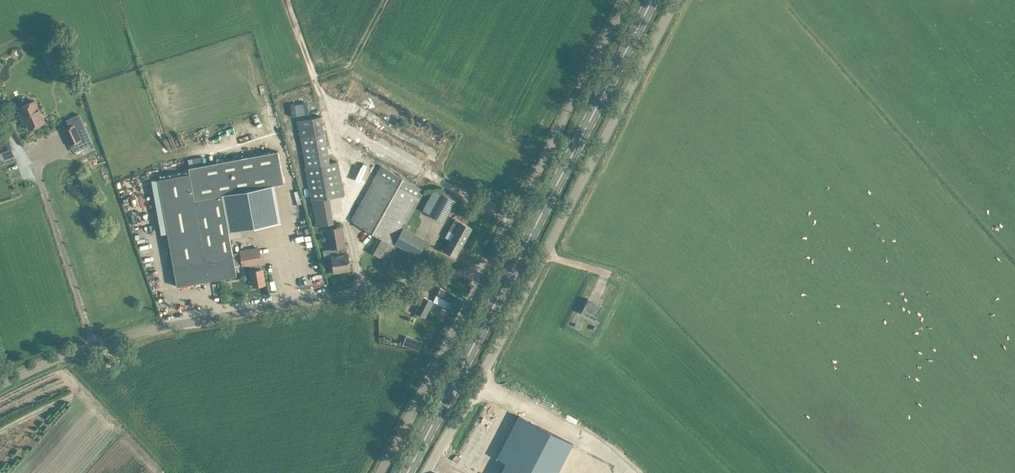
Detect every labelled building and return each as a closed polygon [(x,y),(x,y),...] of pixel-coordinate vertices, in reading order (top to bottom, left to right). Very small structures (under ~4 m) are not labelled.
[(312,116),(309,98),(290,102),(293,120),(312,116)] [(30,129),(45,122),(35,100),(18,108),(22,117),(24,116),(30,129)] [(75,124),(63,129),(70,145),(82,140),(85,146),(93,143),(79,113),(72,116),(75,124)] [(298,120),(313,201),(344,195),(338,161),(330,162),(322,116),(298,120)] [(14,154),(11,145),(10,141),(0,144),(0,143),(0,159),(14,154)] [(190,173),(158,179),(177,286),(237,275),(228,226),(254,221),(255,222),(280,217),(274,185),(284,183),(282,173),(278,150),(203,164),(189,167),(190,173)] [(202,157),(188,160),(189,167),(203,164),(202,157)] [(419,256),(427,240),(404,227),(420,198),(425,190),(382,165),(351,221),(380,237),(371,251),(386,260),(395,243),(419,256)] [(444,221),(455,200),(441,193),(430,213),(444,221)] [(456,256),(472,227),(456,218),(446,236),(451,239),(445,250),(456,256)] [(343,226),(327,228),(331,248),(338,247),(339,254),(332,255),(335,271),(351,269),(348,253),(347,246),(347,245),(346,245),(343,226)] [(250,263),(254,286),(265,284),(263,268),(260,268),(259,262),(261,261),(259,247),(241,251),(243,264),(250,263)] [(424,296),(415,312),(425,317),(433,301),(456,313),(463,299),(441,287),(433,301),(424,296)] [(595,319),(602,305),(588,298),(581,312),(595,319)] [(573,443),(519,415),(497,457),(506,462),(501,472),(557,472),(573,443)]
